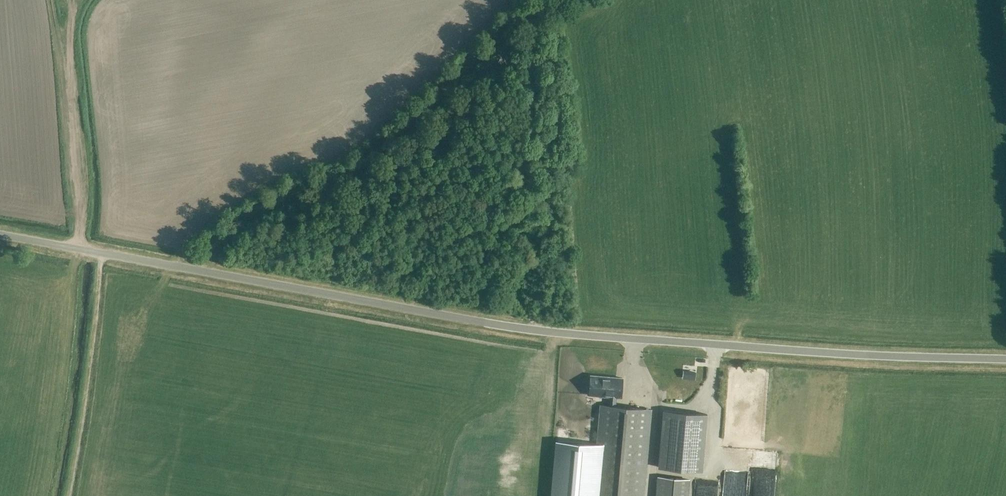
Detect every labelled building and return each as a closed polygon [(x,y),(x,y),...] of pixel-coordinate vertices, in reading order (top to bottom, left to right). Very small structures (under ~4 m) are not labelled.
[(650,409),(615,406),(615,396),(621,397),(622,378),(590,375),(588,394),(609,396),(608,406),(600,405),(593,495),(643,495),(650,409)] [(658,466),(702,471),(708,414),(664,409),(658,466)] [(744,449),(743,463),(757,464),(757,449),(744,449)] [(766,449),(766,463),(787,463),(786,449),(766,449)] [(656,495),(688,495),(689,479),(657,476),(656,495)]
